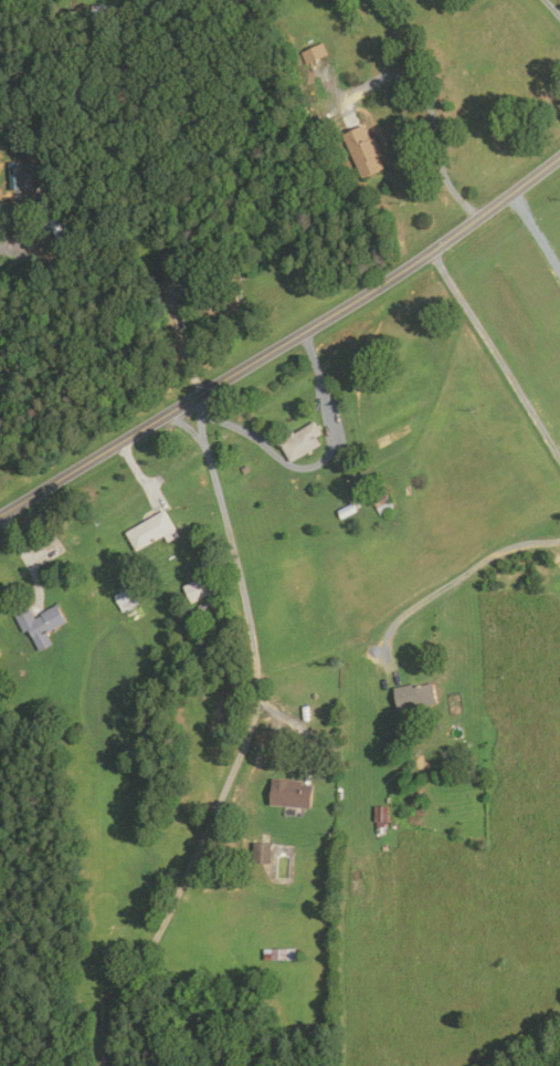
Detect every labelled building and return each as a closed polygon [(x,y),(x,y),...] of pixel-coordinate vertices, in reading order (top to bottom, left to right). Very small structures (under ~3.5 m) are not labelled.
[(108,6),(107,14),(91,13),(92,4),(108,6)] [(323,43),(328,54),(306,64),(300,53),(323,43)] [(364,178),(345,136),(367,126),(373,139),(378,137),(385,154),(381,156),(387,168),(364,178)] [(70,164),(66,175),(47,169),(50,159),(70,164)] [(10,163),(22,161),(23,189),(11,190),(10,163)] [(70,185),(74,194),(66,198),(62,189),(70,185)] [(63,243),(55,230),(44,237),(46,240),(31,249),(23,236),(47,220),(36,203),(46,198),(71,238),(63,243)] [(293,463),(281,443),(288,438),(287,436),(295,430),(297,433),(317,421),(325,435),(318,439),(321,446),(293,463)] [(395,509),(381,515),(371,495),(383,489),(385,495),(388,494),(395,509)] [(344,520),(339,512),(356,503),(359,512),(344,520)] [(138,552),(127,534),(167,510),(178,529),(138,552)] [(196,604),(186,587),(205,576),(215,594),(196,604)] [(130,587),(140,604),(124,614),(114,596),(130,587)] [(199,607),(213,599),(216,605),(202,614),(199,607)] [(42,651),(30,629),(25,631),(18,616),(31,608),(36,619),(44,616),(43,614),(59,605),(68,623),(52,633),(50,628),(46,629),(54,645),(42,651)] [(401,710),(397,687),(416,682),(418,686),(436,682),(441,702),(401,710)] [(467,778),(465,769),(473,767),(474,777),(467,778)] [(445,782),(445,772),(454,772),(454,782),(445,782)] [(311,808),(271,804),(274,777),(305,781),(305,784),(314,784),(311,808)] [(379,805),(392,805),(392,821),(387,821),(387,826),(379,826),(379,805)] [(273,863),(253,861),(254,842),(273,843),(273,863)] [(297,949),(296,962),(264,961),(264,949),(297,949)]
